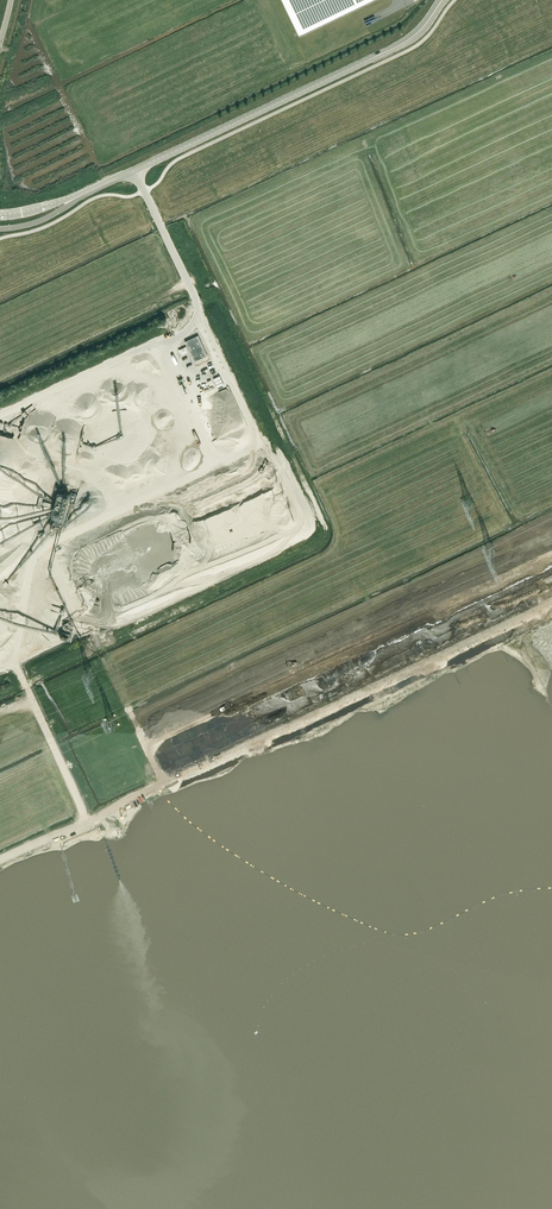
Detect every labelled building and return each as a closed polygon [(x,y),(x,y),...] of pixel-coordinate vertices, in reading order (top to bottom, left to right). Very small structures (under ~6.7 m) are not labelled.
[(300,34),(369,0),(283,0),(300,34)] [(208,355),(198,335),(185,341),(194,361),(208,355)] [(195,398),(193,398),(192,403),(198,404),(200,409),(200,408),(201,413),(203,413),(204,416),(208,416),(208,417),(209,412),(214,412),(215,409),(218,409),(218,412),(219,409),(222,410),(228,408),(228,404),(225,393),(221,392),(220,389),(224,388),(224,385),(219,386),(218,391),(195,397),(195,398)]
